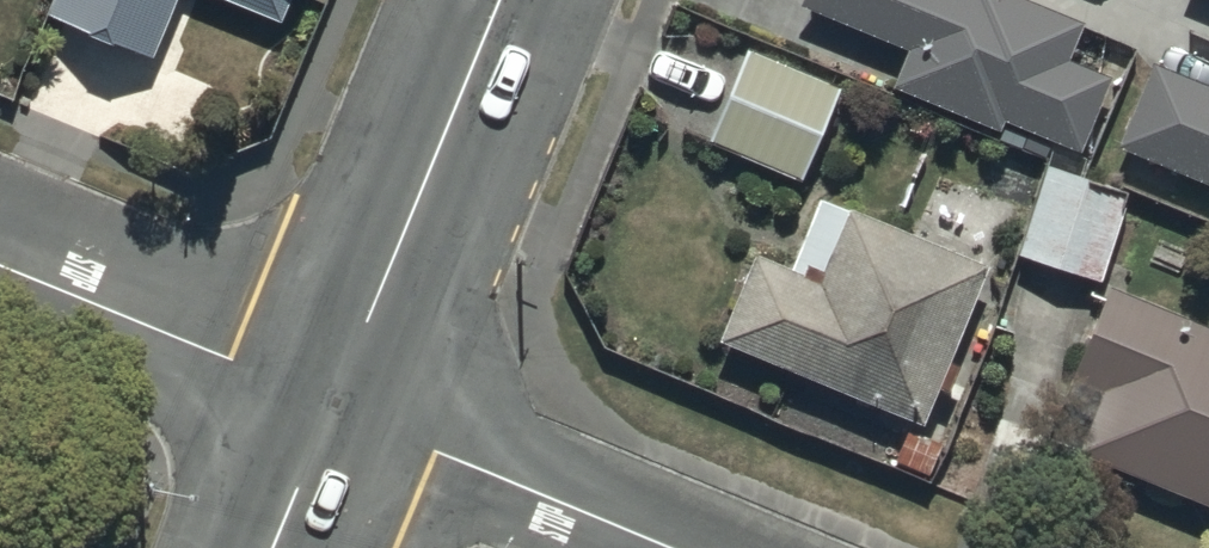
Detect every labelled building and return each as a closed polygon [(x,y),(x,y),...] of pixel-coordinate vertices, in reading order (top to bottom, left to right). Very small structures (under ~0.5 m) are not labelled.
[(52,21),(156,62),(180,0),(61,0),(52,21)] [(286,22),(294,0),(230,0),(286,22)] [(1079,151),(1110,77),(1068,59),(1083,21),(1032,0),(803,0),(801,5),(908,49),(893,86),(999,130),(1003,120),(1079,151)] [(708,140),(801,180),(841,86),(747,46),(708,140)] [(1118,145),(1208,184),(1208,86),(1153,62),(1118,145)] [(1017,254),(1099,282),(1129,192),(1048,165),(1017,254)] [(719,341),(923,424),(989,265),(820,197),(791,268),(754,253),(719,341)] [(1208,507),(1208,328),(1108,286),(1069,380),(1100,392),(1075,452),(1208,507)]
